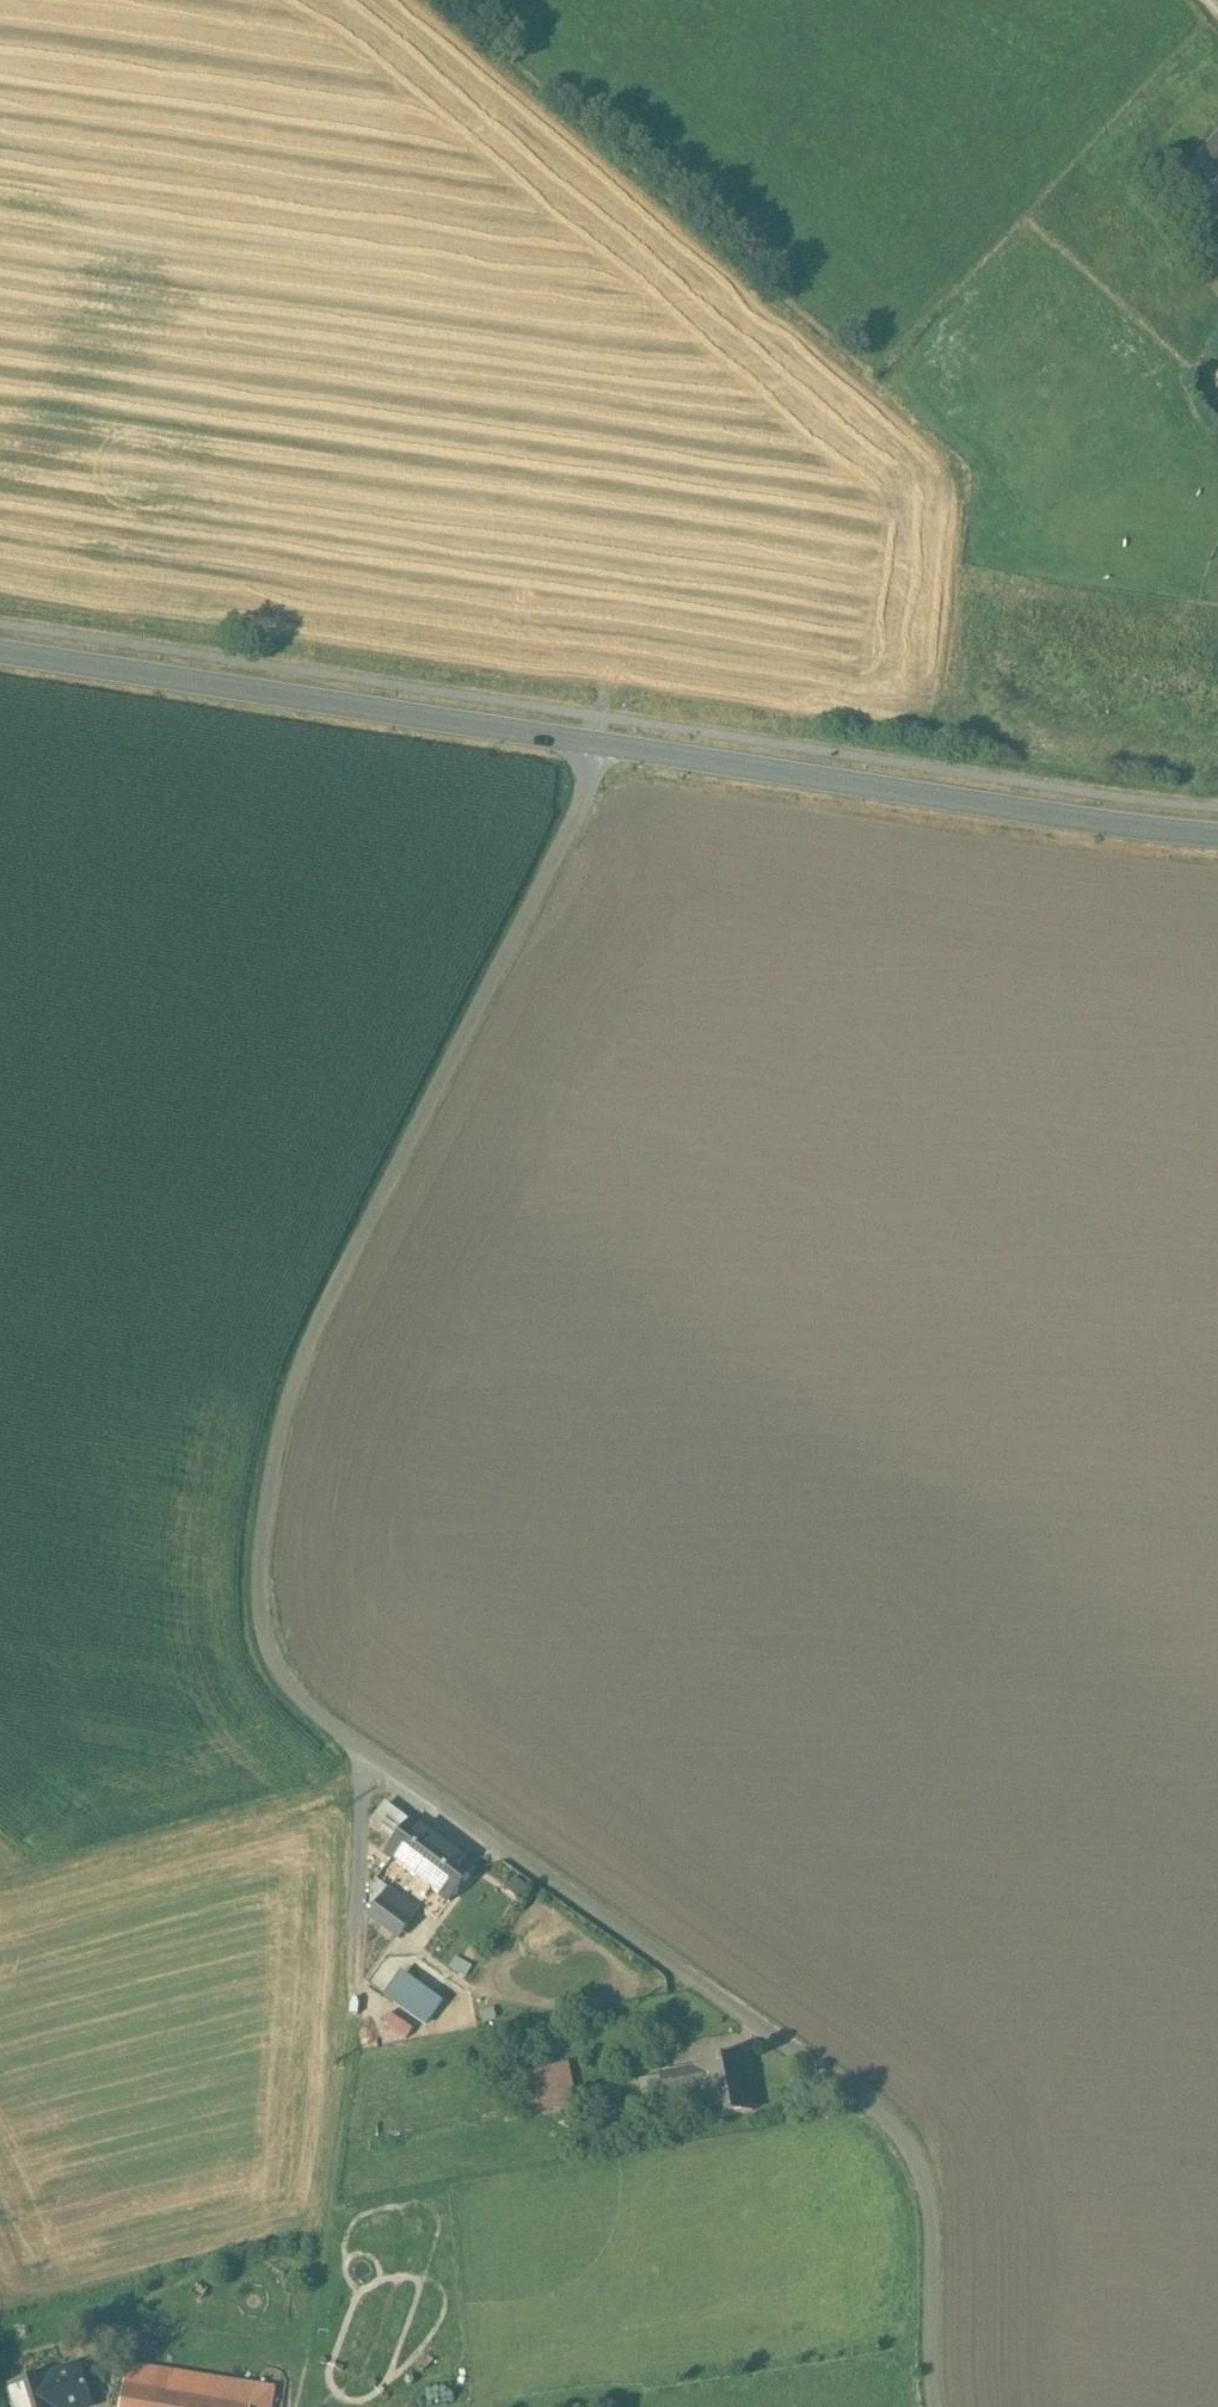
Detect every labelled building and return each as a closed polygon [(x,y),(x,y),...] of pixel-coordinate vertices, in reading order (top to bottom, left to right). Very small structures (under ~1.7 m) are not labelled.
[(1181,176),(1212,206),(1217,211),(1217,137),(1181,176)] [(411,1826),(387,1857),(418,1881),(442,1849),(411,1826)] [(442,1849),(418,1881),(449,1904),(473,1872),(442,1849)] [(387,1893),(368,1918),(400,1941),(418,1915),(387,1893)] [(531,1924),(545,1937),(555,1927),(541,1914),(531,1924)] [(386,1999),(431,2026),(447,1999),(402,1973),(386,1999)] [(620,2055),(624,2078),(662,2071),(658,2048),(620,2055)] [(742,2060),(661,2076),(665,2101),(702,2094),(708,2121),(752,2112),(742,2060)] [(572,2063),(529,2071),(537,2113),(580,2105),(572,2063)] [(121,2406),(271,2406),(274,2389),(127,2366),(121,2406)] [(10,2386),(16,2406),(83,2406),(93,2404),(81,2367),(50,2377),(49,2374),(10,2386)]
